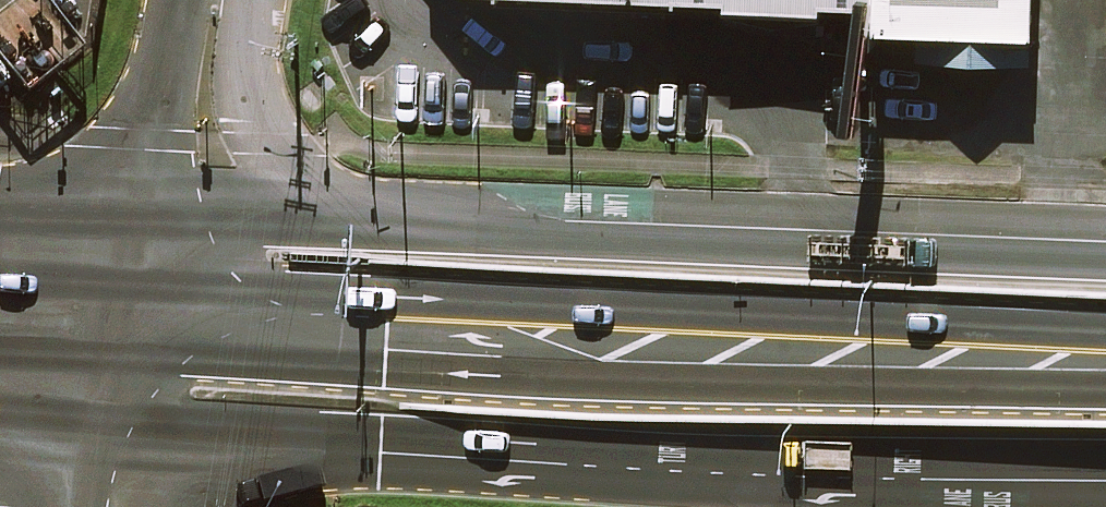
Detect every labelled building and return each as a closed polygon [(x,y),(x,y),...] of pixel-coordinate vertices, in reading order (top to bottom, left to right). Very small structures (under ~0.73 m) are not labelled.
[(867,22),(1033,27),(1034,0),(868,0),(867,22)]
